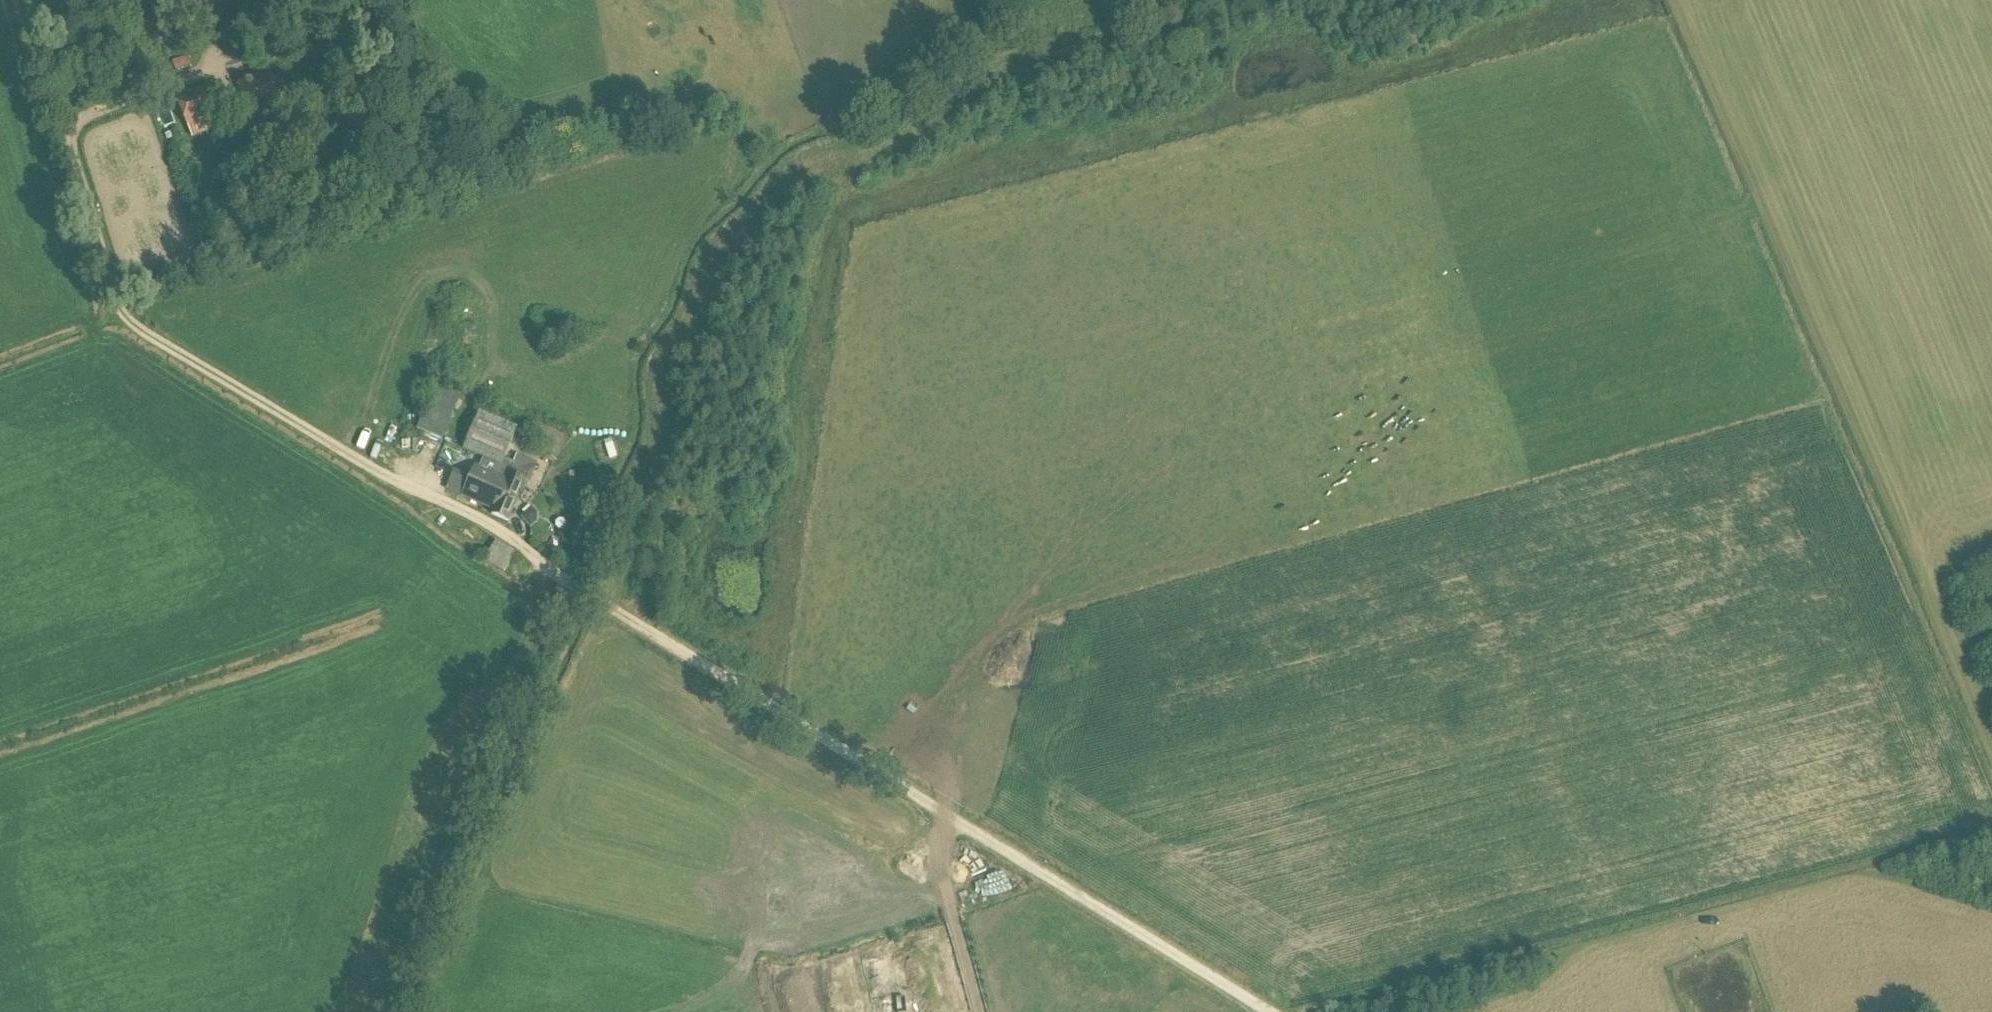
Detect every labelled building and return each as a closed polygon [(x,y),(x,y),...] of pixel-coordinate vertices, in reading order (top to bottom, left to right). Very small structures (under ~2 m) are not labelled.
[(279,38),(265,43),(269,55),(283,51),(279,38)] [(189,54),(172,61),(176,70),(193,64),(189,54)] [(237,84),(248,114),(267,107),(255,77),(237,84)] [(188,125),(210,117),(222,112),(211,84),(177,97),(188,125)] [(210,117),(188,125),(193,137),(215,128),(210,117)] [(442,383),(424,422),(445,432),(463,393),(442,383)] [(463,449),(500,465),(516,426),(479,411),(463,449)] [(414,436),(411,450),(440,456),(443,442),(414,436)] [(511,469),(509,474),(508,474),(507,477),(475,464),(462,496),(493,508),(491,514),(508,521),(525,481),(524,480),(526,474),(511,469)] [(535,513),(530,508),(520,517),(529,527),(535,522),(535,513)] [(484,561),(504,572),(515,553),(495,543),(484,561)]
